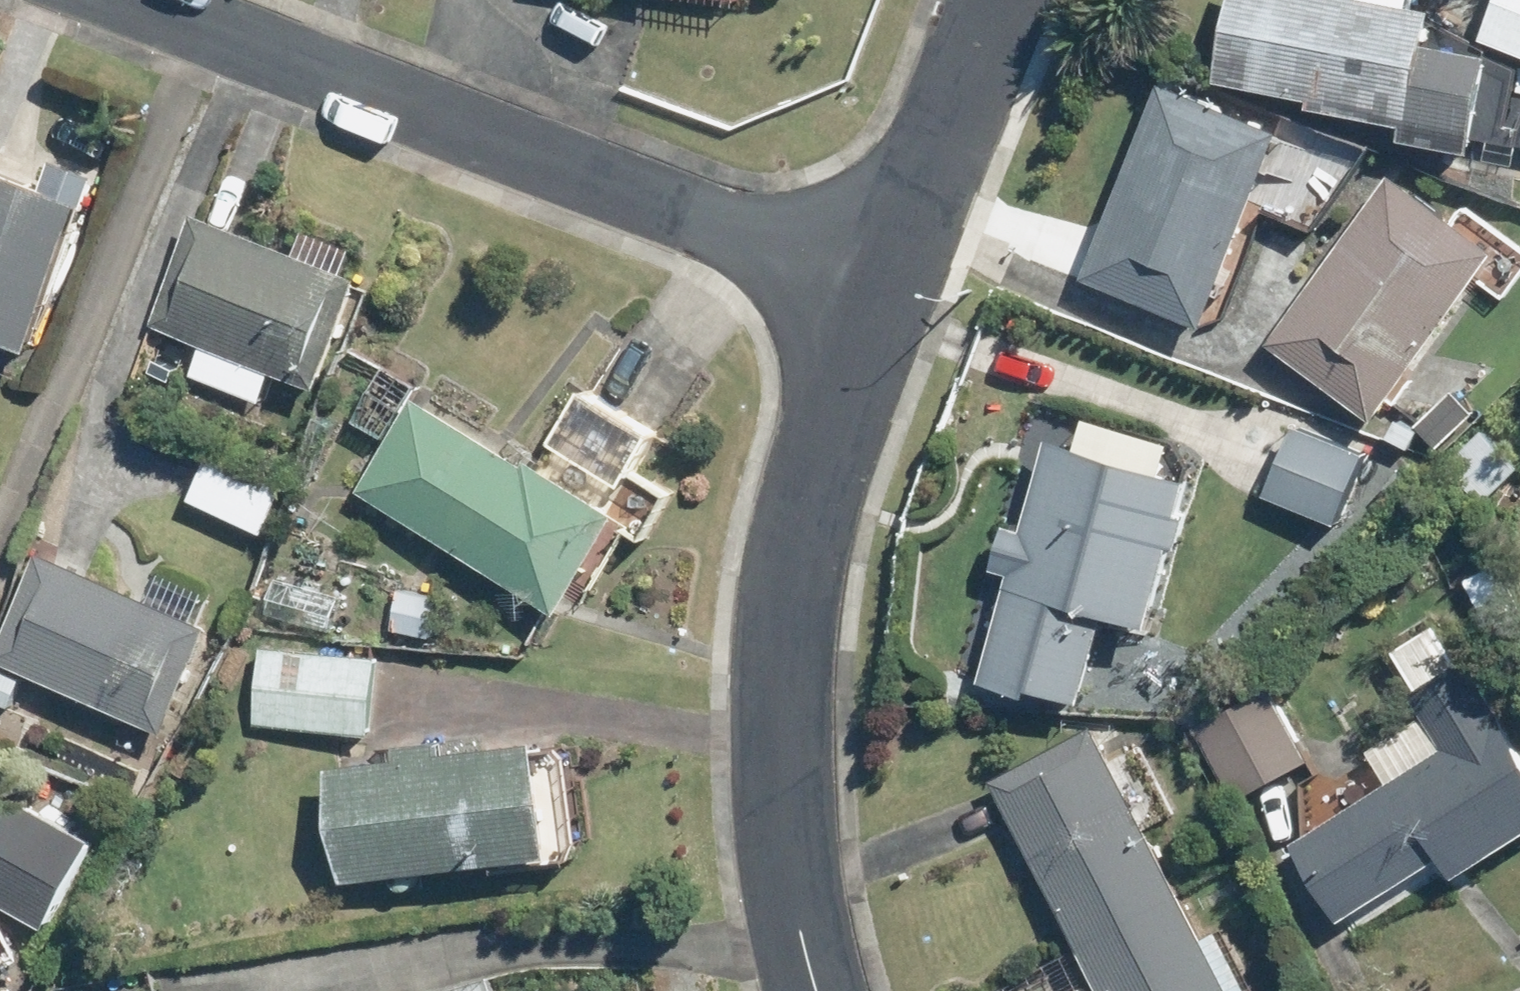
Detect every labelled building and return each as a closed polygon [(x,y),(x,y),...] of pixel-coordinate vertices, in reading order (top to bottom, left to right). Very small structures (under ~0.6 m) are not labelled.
[(1395,129),(1392,142),(1461,155),(1480,59),(1414,46),(1421,14),(1396,9),(1398,0),(1218,0),(1203,81),(1299,101),(1297,111),(1395,129)] [(1477,39),(1519,56),(1519,0),(1492,0),(1477,39)] [(1151,85),(1073,281),(1198,333),(1277,136),(1151,85)] [(48,352),(110,202),(97,198),(106,176),(63,159),(54,181),(8,162),(1,180),(0,179),(0,333),(48,352)] [(1381,182),(1260,347),(1367,426),(1469,287),(1489,259),(1381,182)] [(205,216),(163,326),(326,390),(370,278),(358,273),(367,251),(318,233),(310,256),(205,216)] [(159,360),(151,376),(183,392),(191,375),(159,360)] [(1449,395),(1412,427),(1433,451),(1470,419),(1449,395)] [(371,494),(578,619),(636,522),(430,397),(371,494)] [(615,398),(582,450),(648,492),(681,439),(615,398)] [(1413,434),(1396,425),(1386,442),(1404,452),(1413,434)] [(1288,430),(1263,498),(1338,526),(1345,504),(1367,512),(1383,466),(1288,430)] [(1514,474),(1478,434),(1443,464),(1479,505),(1514,474)] [(992,536),(982,570),(1004,578),(969,691),(1023,708),(1027,696),(1073,711),(1100,624),(1138,635),(1179,491),(1167,487),(1042,447),(1017,536),(994,530),(992,536)] [(225,457),(201,506),(272,540),(296,491),(225,457)] [(53,557),(8,663),(179,736),(224,631),(212,626),(221,604),(170,582),(161,603),(53,557)] [(281,581),(271,617),(341,636),(351,600),(281,581)] [(407,594),(400,632),(445,642),(453,602),(407,594)] [(353,656),(354,646),(287,639),(286,652),(272,652),(264,729),(382,740),(390,660),(353,656)] [(1335,921),(1431,863),(1445,886),(1453,882),(1519,841),(1519,764),(1458,664),(1404,696),(1439,754),(1290,846),(1335,921)] [(0,673),(0,708),(7,711),(21,683),(0,673)] [(1267,690),(1189,735),(1229,807),(1307,762),(1267,690)] [(1084,729),(979,783),(1063,947),(1168,893),(1084,729)] [(419,754),(420,763),(352,769),(363,886),(583,866),(572,751),(470,761),(469,749),(419,754)] [(0,806),(0,912),(34,932),(88,842),(7,794),(0,806)] [(1214,938),(1198,947),(1170,894),(1067,949),(1088,990),(1241,990),(1214,938)]
